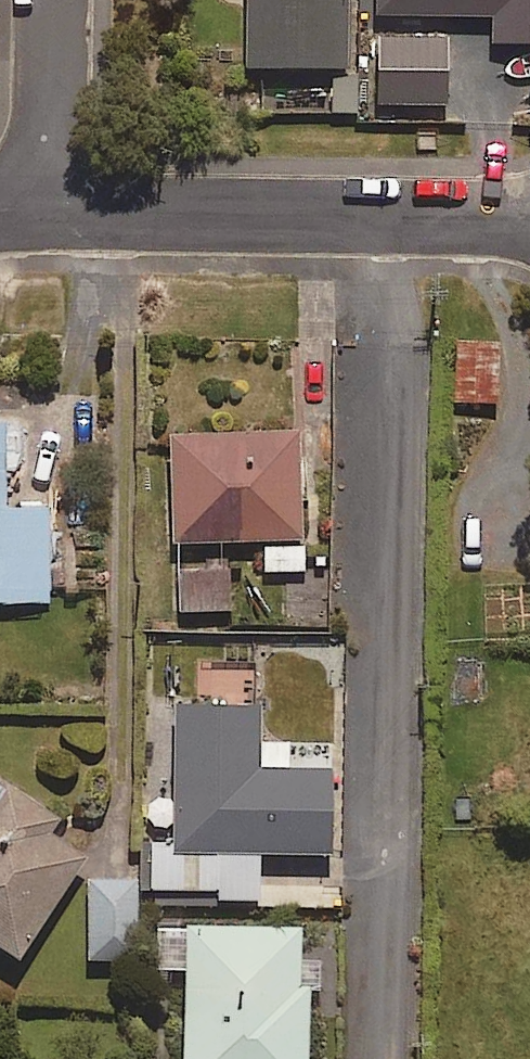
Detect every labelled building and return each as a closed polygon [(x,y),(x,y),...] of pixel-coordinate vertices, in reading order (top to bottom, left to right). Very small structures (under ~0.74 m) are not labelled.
[(248,66),(349,67),(350,0),(249,0),(248,66)] [(497,403),(500,344),(458,343),(456,401),(497,403)] [(9,509),(6,396),(0,396),(0,602),(50,601),(48,508),(9,509)] [(304,571),(303,432),(171,433),(172,543),(264,542),(265,571),(304,571)] [(182,610),(231,610),(231,570),(181,570),(182,610)] [(261,743),(262,670),(202,668),(201,701),(179,700),(176,845),(152,844),(152,889),(216,890),(216,899),(260,900),(261,853),(332,854),(334,771),(288,770),(289,743),(261,743)] [(59,816),(0,778),(0,947),(20,960),(87,857),(49,832),(59,816)] [(91,960),(140,959),(139,879),(89,880),(91,960)] [(310,928),(158,927),(158,949),(186,949),(186,1058),(309,1058),(310,928)]
